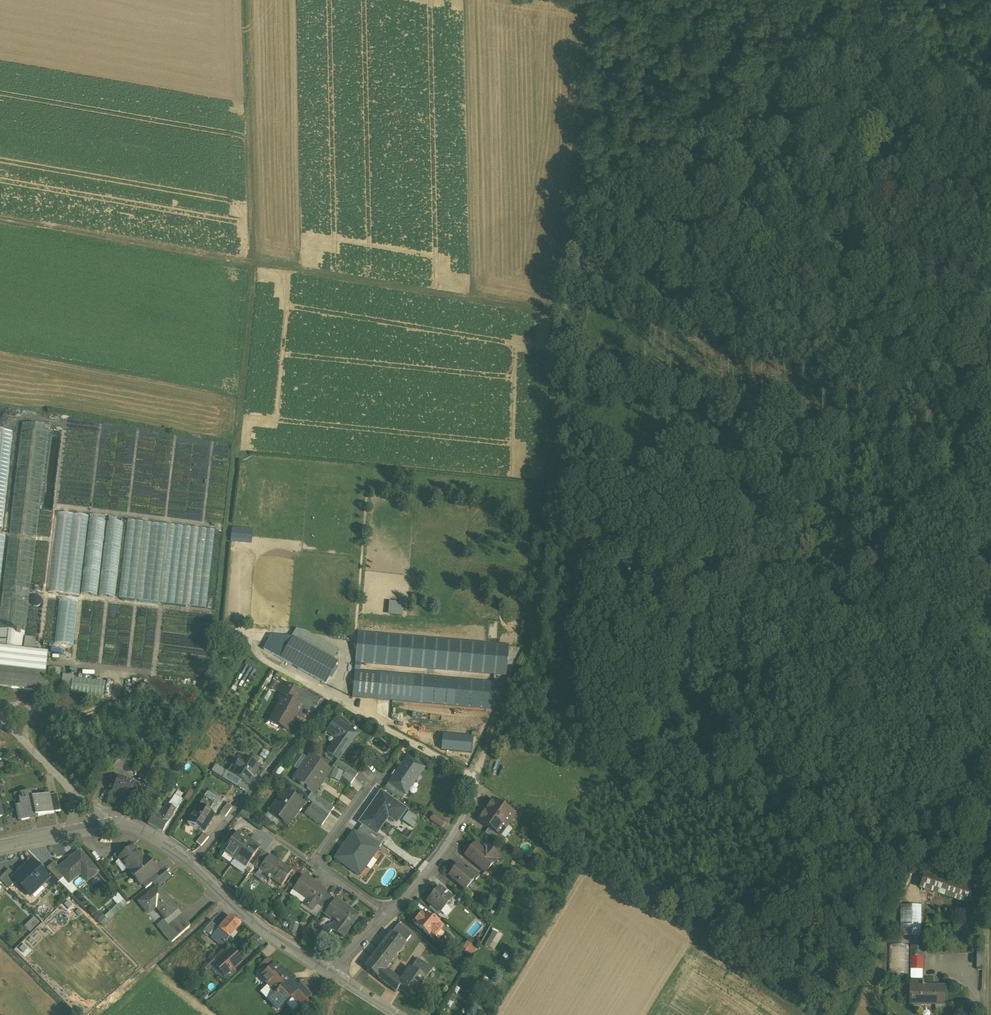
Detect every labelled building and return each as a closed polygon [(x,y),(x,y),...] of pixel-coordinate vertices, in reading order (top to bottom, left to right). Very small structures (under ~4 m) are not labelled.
[(0,610),(0,648),(23,651),(49,426),(22,423),(0,610)] [(3,527),(12,431),(0,430),(0,527),(3,527)] [(57,514),(49,592),(80,595),(80,593),(116,597),(124,520),(57,514)] [(207,607),(214,529),(127,521),(119,599),(207,607)] [(231,543),(252,543),(253,528),(231,528),(231,543)] [(60,599),(55,643),(72,645),(78,601),(60,599)] [(388,614),(403,615),(404,603),(389,602),(388,614)] [(352,697),(491,709),(493,682),(360,671),(361,663),(506,675),(509,646),(358,633),(352,697)] [(315,643),(304,636),(293,634),(293,639),(312,649),(315,643)] [(293,639),(271,636),(264,650),(282,660),(293,639)] [(35,640),(25,639),(24,651),(33,652),(35,640)] [(312,649),(293,639),(282,660),(325,685),(337,663),(332,660),(315,651),(312,649)] [(335,654),(318,644),(315,651),(332,660),(335,654)] [(45,674),(46,664),(47,653),(33,652),(24,651),(23,651),(0,648),(0,669),(45,674)] [(0,669),(0,687),(49,693),(50,683),(44,683),(45,674),(0,669)] [(70,695),(104,697),(105,681),(112,681),(113,675),(95,674),(94,679),(63,677),(62,688),(70,689),(70,695)] [(300,693),(287,685),(281,696),(284,697),(294,703),(300,693)] [(294,703),(284,697),(271,719),(280,724),(280,727),(287,731),(294,719),(292,717),(298,706),(294,703)] [(356,735),(335,720),(328,730),(338,737),(327,753),(338,761),(356,735)] [(472,740),(442,737),(441,749),(471,752),(472,740)] [(165,756),(153,750),(149,757),(162,763),(165,756)] [(331,771),(310,756),(292,780),(314,795),(331,771)] [(162,763),(149,757),(139,781),(152,787),(152,786),(151,786),(162,763)] [(407,757),(388,784),(398,791),(405,796),(405,795),(403,794),(417,774),(419,776),(424,769),(407,757)] [(232,765),(227,774),(241,783),(247,787),(259,769),(243,759),(237,768),(232,765)] [(348,768),(340,762),(338,764),(336,763),(334,766),(344,773),(348,768)] [(221,777),(225,770),(215,765),(212,771),(221,777)] [(358,775),(348,768),(344,773),(345,773),(354,780),(358,775)] [(354,780),(345,773),(342,778),(351,784),(354,780)] [(223,780),(237,789),(241,783),(227,774),(223,780)] [(133,784),(119,777),(118,779),(114,778),(109,789),(112,790),(112,792),(133,802),(141,784),(134,781),(133,784)] [(398,791),(388,784),(384,789),(394,796),(398,791)] [(171,788),(166,796),(170,799),(175,791),(171,788)] [(195,793),(190,790),(184,799),(189,802),(195,793)] [(405,796),(398,791),(394,796),(402,801),(405,796)] [(49,795),(32,799),(31,792),(22,793),(23,805),(16,807),(18,815),(20,815),(21,820),(52,814),(52,813),(49,796),(49,795)] [(284,792),(269,814),(280,822),(288,827),(303,805),(284,792)] [(207,793),(199,806),(209,812),(217,799),(207,793)] [(57,794),(49,796),(52,813),(60,811),(57,794)] [(405,810),(381,794),(360,823),(363,825),(374,832),(387,813),(397,820),(405,810)] [(334,809),(314,795),(309,802),(312,804),(329,816),(334,809)] [(181,801),(174,797),(168,807),(175,811),(181,801)] [(231,808),(217,799),(209,812),(214,815),(221,820),(231,808)] [(512,816),(493,802),(486,812),(506,826),(512,816)] [(329,816),(312,804),(309,809),(325,821),(329,816)] [(166,811),(162,820),(168,823),(175,811),(168,807),(168,806),(166,811)] [(199,806),(187,824),(203,833),(214,815),(209,812),(199,806)] [(163,812),(158,809),(154,815),(162,820),(166,811),(164,809),(163,812)] [(325,821),(309,809),(308,809),(304,815),(321,827),(325,821)] [(506,826),(486,812),(479,821),(489,828),(498,835),(499,835),(506,826)] [(447,822),(434,813),(429,820),(442,829),(447,822)] [(269,814),(265,819),(276,827),(280,822),(269,814)] [(154,815),(148,825),(162,833),(168,823),(154,815)] [(374,832),(363,825),(359,830),(380,844),(384,839),(374,832)] [(498,835),(489,828),(485,834),(501,844),(504,839),(499,835),(498,835)] [(237,834),(231,830),(222,843),(228,847),(237,834)] [(380,844),(359,830),(356,834),(378,850),(381,845),(380,844)] [(197,842),(202,846),(208,836),(203,833),(197,842)] [(228,847),(223,853),(235,860),(248,841),(237,833),(228,847)] [(356,834),(353,833),(335,859),(359,876),(378,850),(356,834)] [(248,841),(235,860),(246,868),(249,864),(259,850),(260,849),(248,841)] [(490,850),(487,854),(475,844),(465,856),(485,873),(498,857),(490,850)] [(142,860),(132,848),(119,859),(129,871),(142,860)] [(259,850),(249,864),(254,867),(264,853),(259,850)] [(59,869),(57,870),(64,878),(69,884),(82,873),(88,881),(98,873),(80,851),(59,869)] [(264,853),(254,867),(259,871),(269,857),(264,853)] [(292,872),(270,856),(269,857),(259,871),(281,887),(292,872)] [(129,871),(129,872),(140,886),(141,885),(155,873),(157,872),(145,858),(142,860),(129,871)] [(59,869),(54,862),(46,869),(59,883),(64,878),(57,870),(59,869)] [(16,877),(15,879),(17,881),(31,896),(48,879),(31,863),(16,877)] [(465,872),(457,866),(448,876),(465,891),(474,880),(465,872)] [(479,877),(469,868),(465,872),(474,880),(475,882),(479,877)] [(0,879),(0,880),(9,889),(17,881),(15,879),(16,877),(9,870),(0,879)] [(159,878),(152,884),(156,889),(158,887),(159,888),(171,878),(166,872),(159,878)] [(155,873),(141,885),(145,889),(152,884),(159,878),(155,873)] [(326,893),(303,877),(294,889),(308,900),(304,906),(312,911),(316,905),(317,906),(325,894),(326,893)] [(972,893),(925,878),(921,889),(968,904),(972,893)] [(159,888),(158,887),(156,889),(139,903),(145,911),(153,904),(166,920),(177,910),(159,888)] [(452,899),(439,888),(426,902),(440,914),(448,905),(450,905),(451,903),(451,901),(452,899)] [(111,912),(102,921),(106,924),(127,903),(118,894),(106,906),(111,912)] [(325,894),(317,906),(322,909),(330,897),(325,894)] [(330,897),(322,909),(320,912),(325,915),(335,901),(330,897)] [(359,916),(336,900),(335,901),(325,915),(324,916),(336,924),(332,931),(343,938),(359,916)] [(921,906),(901,906),(900,937),(921,937),(921,906)] [(92,908),(88,914),(102,922),(105,916),(92,908)] [(432,923),(422,914),(413,923),(432,939),(441,928),(434,921),(432,923)] [(190,926),(181,915),(167,926),(177,938),(190,926)] [(34,917),(24,927),(30,933),(40,923),(34,917)] [(219,929),(218,930),(228,938),(240,925),(230,917),(219,929)] [(167,926),(164,921),(158,926),(172,942),(177,938),(167,926)] [(219,929),(211,922),(204,930),(211,937),(218,930),(219,929)] [(397,926),(364,968),(377,979),(384,971),(405,945),(405,944),(410,937),(397,926)] [(494,950),(503,934),(493,929),(485,945),(494,950)] [(228,938),(218,930),(211,937),(210,938),(220,947),(228,938)] [(923,947),(911,947),(910,970),(911,970),(923,970),(923,947)] [(231,951),(215,966),(224,976),(232,969),(241,961),(231,951)] [(432,968),(417,959),(410,969),(425,979),(432,968)] [(278,970),(274,966),(261,978),(276,994),(269,1001),(277,1010),(285,1003),(284,1001),(290,996),(289,995),(295,990),(289,984),(292,982),(280,969),(278,970)] [(224,976),(222,978),(226,982),(236,973),(232,969),(224,976)] [(425,979),(410,969),(400,984),(399,986),(400,986),(414,996),(425,979)] [(923,980),(923,970),(911,970),(910,1006),(946,1006),(946,985),(923,985),(923,980)] [(400,984),(384,971),(377,979),(396,993),(400,986),(399,986),(400,984)] [(295,990),(289,995),(290,996),(299,1006),(310,996),(300,985),(295,990)]
